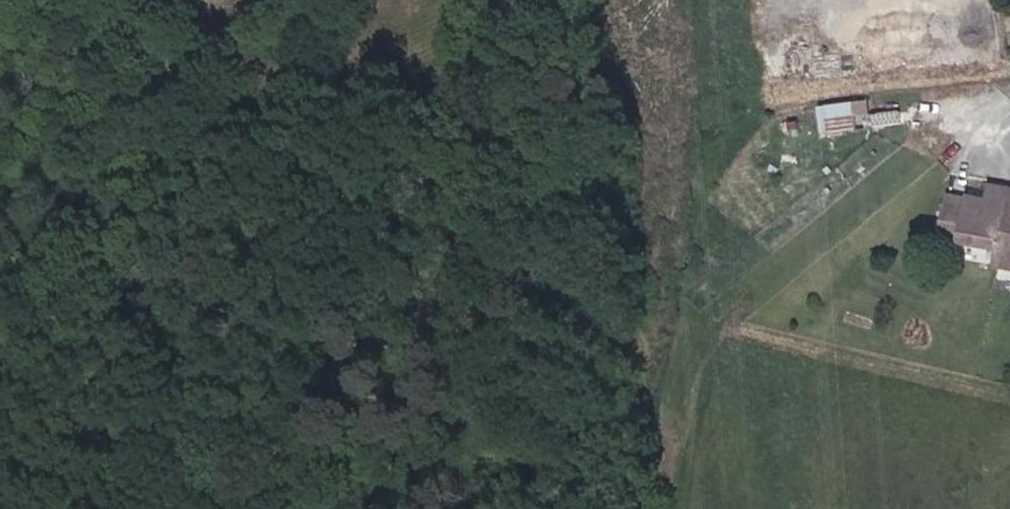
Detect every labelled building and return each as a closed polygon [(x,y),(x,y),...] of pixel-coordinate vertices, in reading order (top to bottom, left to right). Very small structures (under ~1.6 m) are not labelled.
[(855,100),(820,107),(825,133),(860,127),(855,100)] [(984,217),(987,202),(978,200),(974,215),(984,217)] [(987,202),(984,217),(978,244),(985,245),(982,264),(979,283),(1009,290),(1009,204),(987,202)] [(978,244),(984,217),(974,215),(956,211),(956,214),(936,210),(928,250),(947,254),(947,257),(982,264),(985,245),(978,244)]
